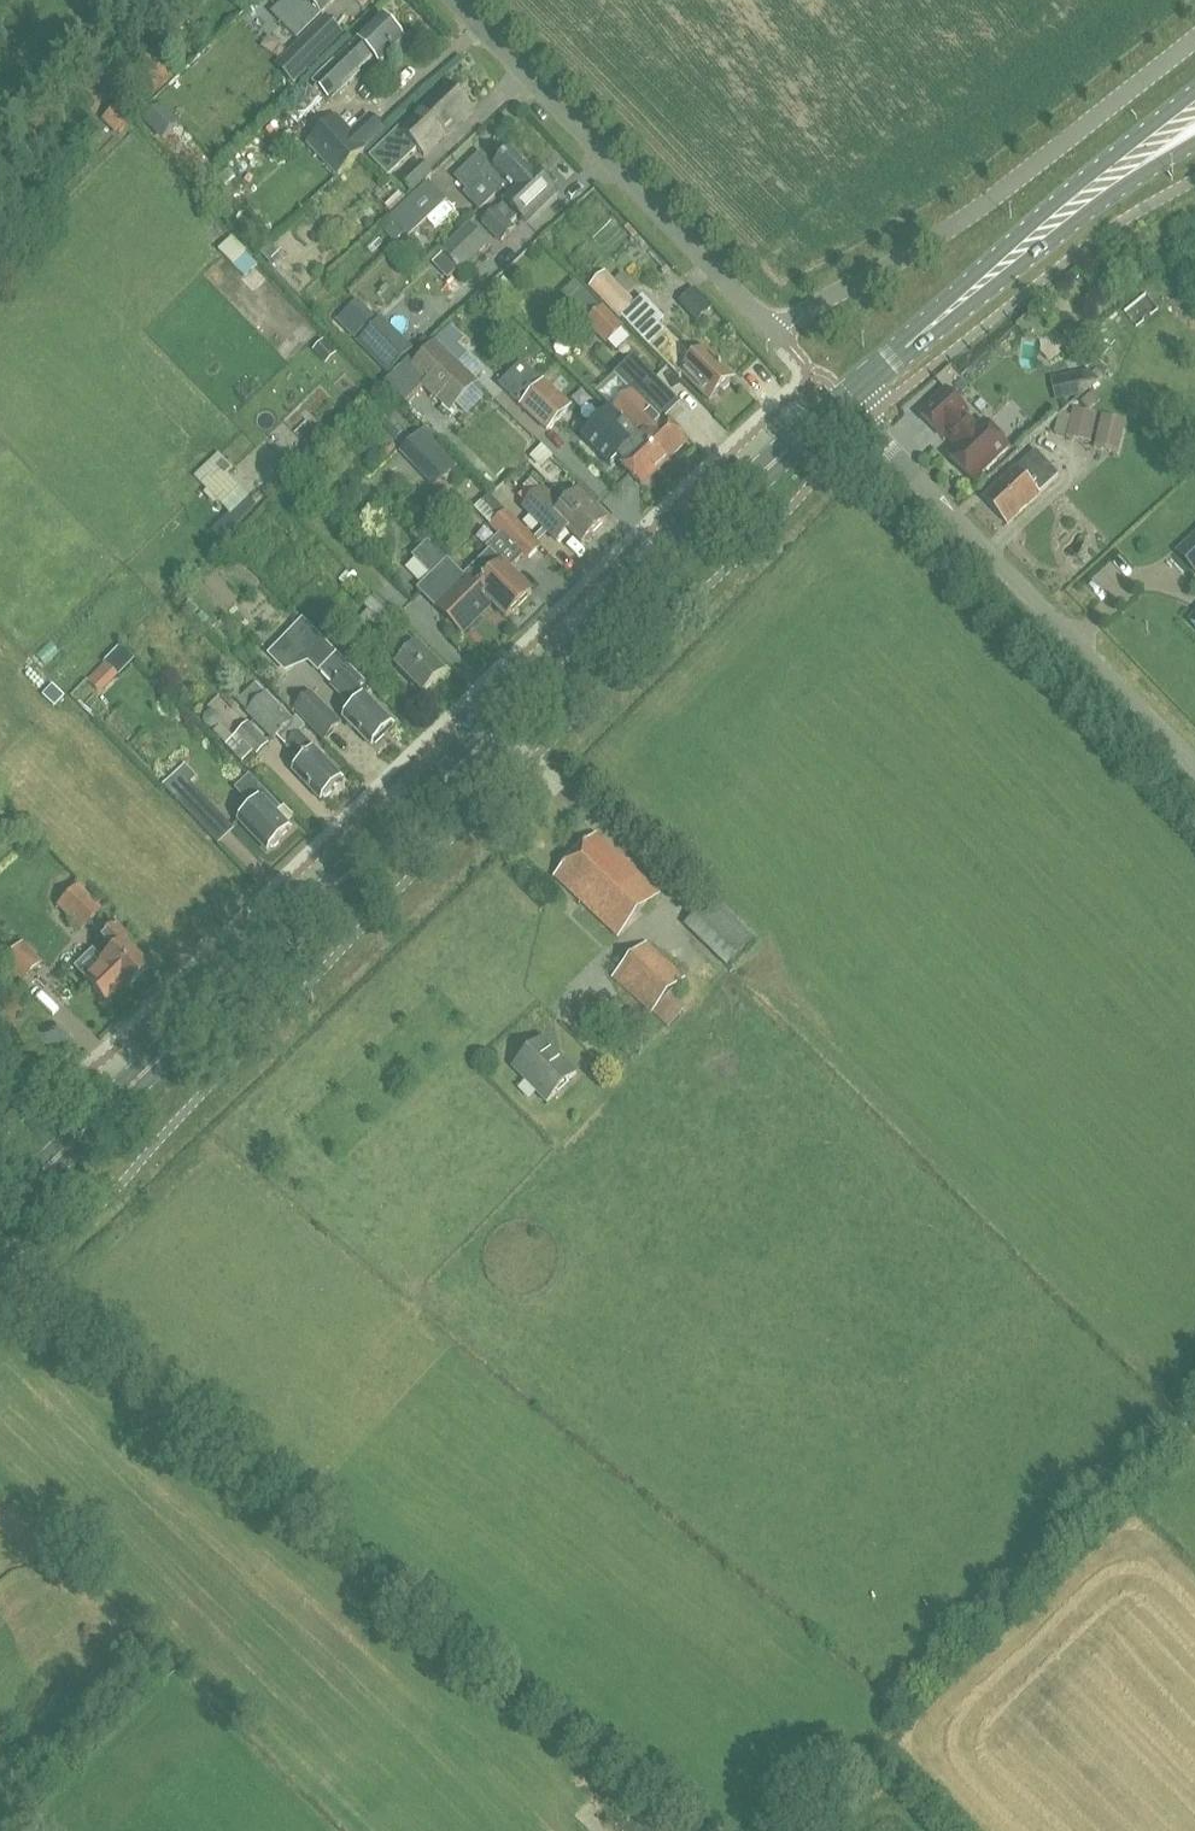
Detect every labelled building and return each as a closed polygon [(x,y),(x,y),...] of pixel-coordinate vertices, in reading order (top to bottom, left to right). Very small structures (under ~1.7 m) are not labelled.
[(273,14),(298,38),(322,15),(336,0),(287,0),(273,14)] [(379,63),(404,40),(382,17),(335,62),(336,63),(330,69),(328,67),(313,81),(332,100),(346,86),(344,83),(350,78),(351,79),(374,57),(379,63)] [(312,65),(342,35),(326,19),(296,49),(312,65)] [(446,137),(473,111),(448,86),(422,112),(424,114),(403,134),(399,129),(369,158),(387,176),(402,162),(403,164),(417,150),(423,157),(445,136),(446,137)] [(334,174),(342,166),(365,146),(339,117),(308,146),(334,174)] [(507,202),(535,175),(534,174),(533,174),(513,153),(496,170),(482,155),(457,178),(469,191),(466,194),(481,210),(498,193),(507,202)] [(434,175),(421,162),(400,181),(413,194),(434,175)] [(535,175),(507,202),(498,211),(497,210),(483,223),(502,242),(515,229),(511,224),(519,216),(527,224),(556,196),(535,175)] [(409,237),(446,202),(442,199),(429,185),(393,219),(409,237)] [(460,273),(490,244),(469,223),(441,252),(460,273)] [(245,277),(260,264),(234,237),(219,251),(234,266),(245,277)] [(613,283),(600,295),(612,308),(625,296),(613,283)] [(705,321),(722,306),(705,286),(688,300),(705,321)] [(635,306),(622,318),(642,339),(642,340),(680,378),(684,374),(710,401),(722,390),(725,390),(730,385),(730,382),(733,379),(706,351),(695,361),(659,324),(664,319),(643,297),(635,306)] [(581,316),(588,322),(608,343),(622,330),(595,301),(581,316)] [(375,318),(361,302),(338,323),(354,339),(375,318)] [(409,355),(378,321),(357,342),(388,375),(409,355)] [(452,408),(478,382),(438,342),(412,368),(452,408)] [(614,412),(613,413),(665,464),(687,442),(664,419),(680,404),(634,357),(616,375),(634,393),(614,412)] [(513,374),(501,387),(548,431),(570,408),(529,370),(520,381),(513,374)] [(920,415),(942,437),(945,435),(958,448),(949,457),(973,482),(1008,448),(984,423),(978,429),(965,415),(968,413),(946,390),(920,415)] [(611,410),(582,438),(611,467),(618,460),(619,462),(619,463),(642,486),(665,464),(613,413),(614,412),(611,410)] [(1129,452),(1136,419),(1110,414),(1104,447),(1129,452)] [(426,427),(400,453),(434,487),(459,461),(426,427)] [(1007,524),(1057,477),(1035,452),(1017,469),(1016,468),(983,499),(1007,524)] [(230,471),(216,457),(192,480),(228,517),(230,516),(237,523),(253,507),(224,477),(230,471)] [(582,547),(607,523),(579,493),(569,503),(558,492),(556,491),(554,492),(548,498),(542,491),(524,509),(556,543),(567,532),(582,547)] [(539,548),(489,495),(476,508),(525,561),(539,548)] [(1194,571),(1194,536),(1178,553),(1194,571)] [(493,555),(482,565),(481,565),(464,581),(449,565),(422,591),(437,606),(436,607),(461,633),(492,604),(506,619),(531,595),(493,555)] [(366,642),(394,613),(374,595),(363,606),(368,611),(352,628),(366,642)] [(424,695),(445,674),(417,647),(416,648),(403,634),(392,644),(406,658),(397,667),(424,695)] [(105,662),(87,680),(101,694),(118,676),(133,661),(120,648),(105,662)] [(319,672),(333,687),(332,688),(354,709),(344,719),(372,746),(394,724),(368,698),(374,691),(336,655),(319,672)] [(275,732),(284,723),(294,713),(258,679),(239,698),(275,732)] [(341,724),(312,695),(295,712),(324,741),(341,724)] [(269,745),(248,724),(237,735),(245,743),(234,754),(243,763),(254,752),(258,756),(269,745)] [(321,800),(344,778),(299,733),(286,746),(303,764),(294,773),(321,800)] [(267,851),(291,828),(263,799),(268,795),(251,778),(239,789),(255,806),(239,822),(267,851)] [(234,829),(212,805),(189,781),(173,797),(218,844),(234,829)] [(660,896),(597,835),(556,877),(619,938),(660,896)] [(58,905),(81,929),(100,910),(77,887),(58,905)] [(702,910),(691,923),(734,961),(755,939),(733,919),(723,929),(702,910)] [(105,1002),(122,985),(125,989),(147,968),(122,942),(127,938),(114,925),(98,940),(109,952),(99,962),(103,965),(85,982),(105,1002)] [(21,942),(0,965),(0,967),(19,985),(42,962),(21,942)] [(645,945),(612,977),(650,1015),(653,1012),(668,1027),(686,1009),(671,993),(683,981),(645,945)] [(547,1102),(577,1074),(545,1039),(515,1068),(547,1102)]
